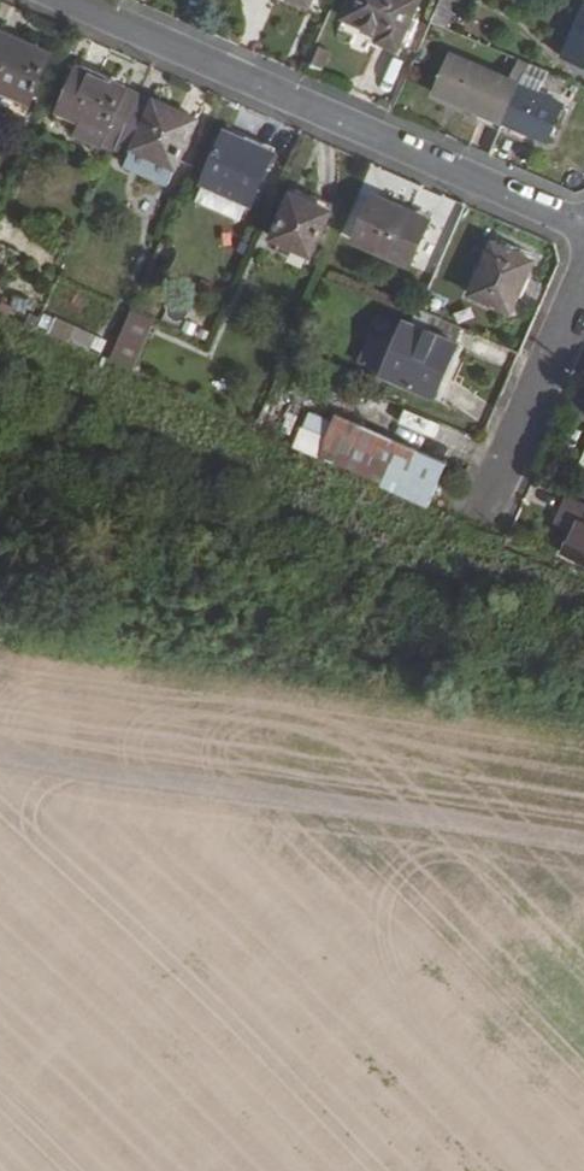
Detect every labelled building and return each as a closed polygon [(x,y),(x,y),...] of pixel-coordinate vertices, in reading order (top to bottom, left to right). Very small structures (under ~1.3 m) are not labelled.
[(339,27),(377,44),(379,40),(399,49),(421,0),(352,0),(339,27)] [(431,19),(445,26),(456,0),(439,0),(431,19)] [(31,103),(51,57),(0,35),(0,90),(31,103)] [(571,68),(583,73),(583,38),(571,68)] [(477,66),(461,103),(505,122),(521,85),(526,74),(531,63),(522,59),(513,81),(477,66)] [(521,85),(505,122),(549,141),(565,104),(540,93),(545,82),(550,71),(531,63),(526,74),(521,85)] [(79,69),(59,114),(105,135),(124,88),(79,69)] [(124,88),(105,135),(100,145),(113,151),(114,149),(138,94),(124,88)] [(138,94),(114,149),(130,156),(132,151),(176,170),(197,121),(138,94)] [(227,135),(204,188),(252,209),(274,156),(227,135)] [(125,166),(169,186),(176,170),(132,151),(130,156),(125,166)] [(288,194),(268,238),(309,257),(329,213),(288,194)] [(379,201),(359,244),(416,269),(434,226),(379,201)] [(493,241),(471,294),(511,311),(533,259),(493,241)] [(167,299),(161,317),(181,324),(187,306),(167,299)] [(129,306),(108,354),(123,362),(145,313),(131,307),(129,306)] [(412,306),(382,373),(435,397),(464,329),(425,312),(412,306)] [(36,328),(97,352),(103,336),(42,312),(36,328)] [(319,455),(427,502),(445,461),(338,413),(319,455)] [(563,553),(583,562),(583,503),(569,496),(562,515),(576,521),(573,529),(563,553)] [(562,515),(558,522),(573,529),(576,521),(562,515)]
